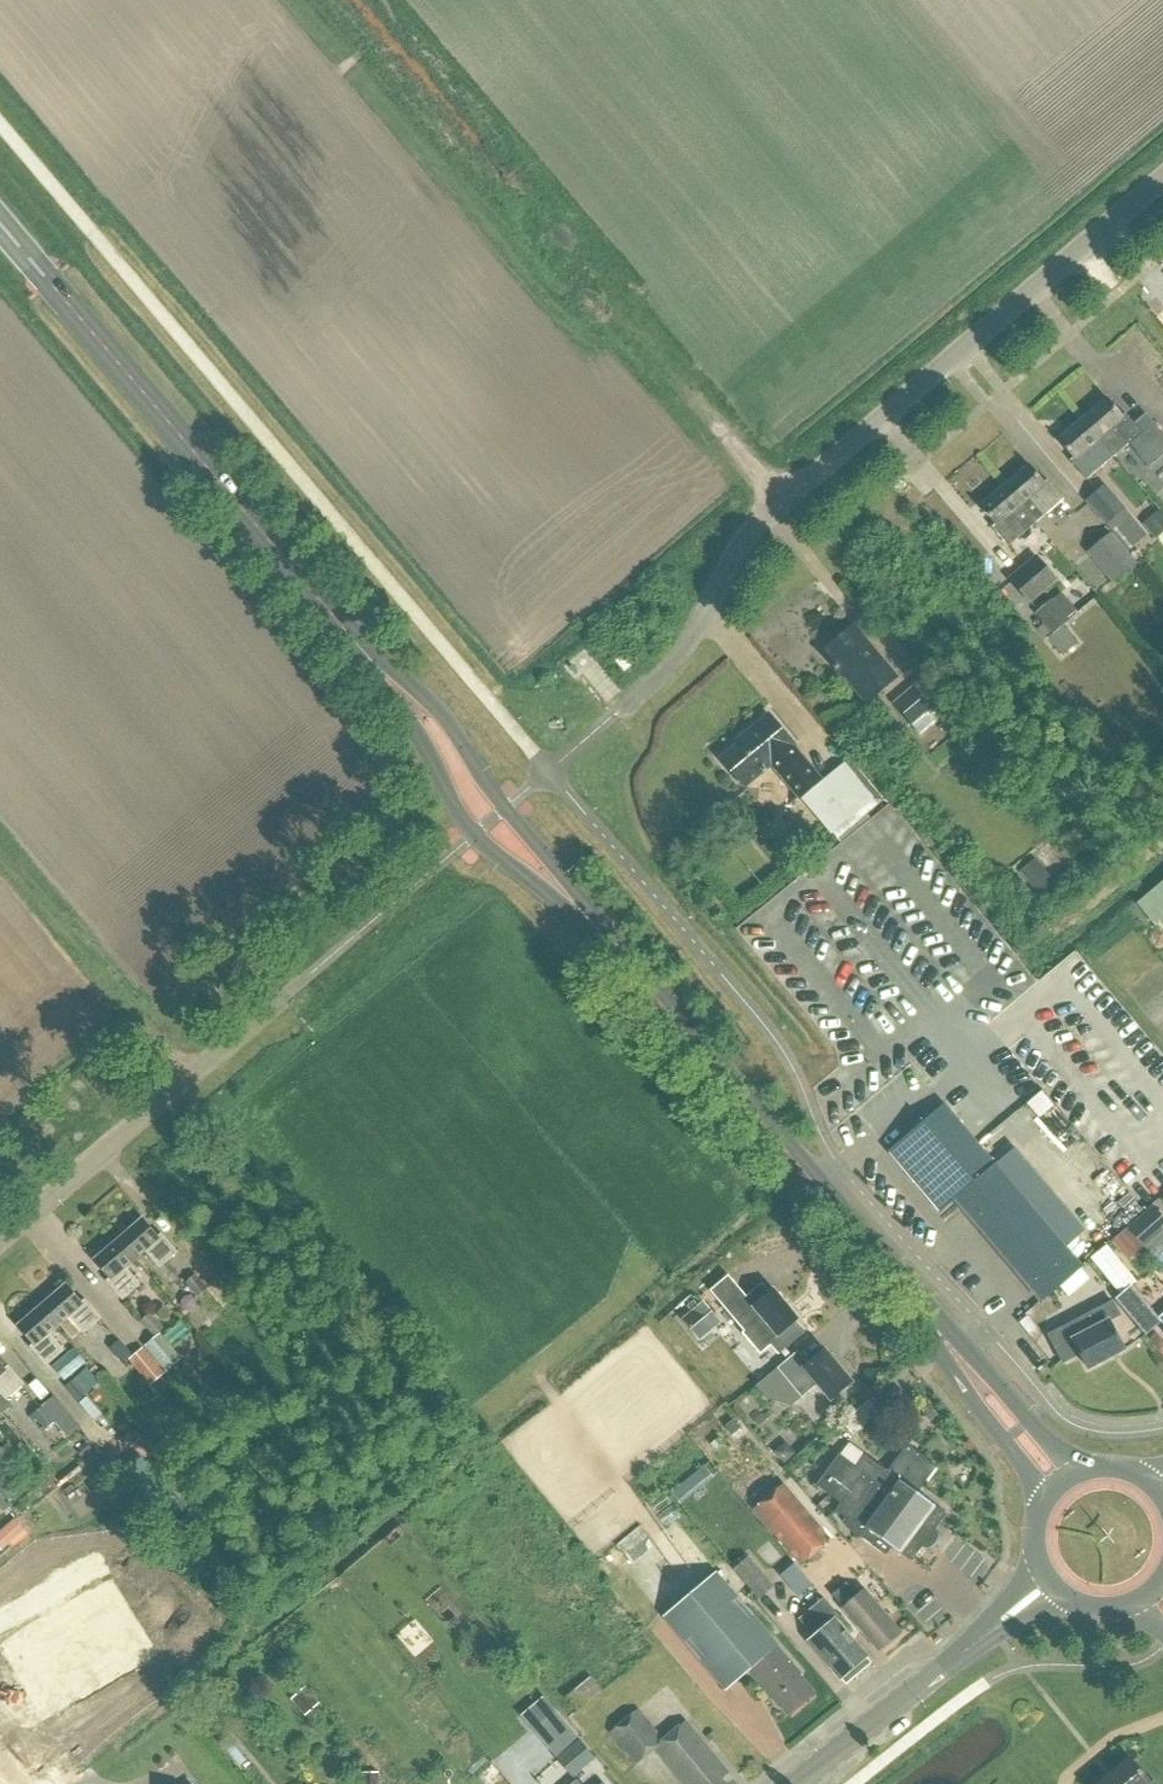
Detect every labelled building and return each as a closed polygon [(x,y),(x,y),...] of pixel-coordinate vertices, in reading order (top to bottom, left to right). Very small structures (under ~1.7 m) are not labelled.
[(1099,440),(1114,457),(1129,445),(1148,468),(1162,456),(1162,435),(1146,415),(1134,425),(1126,415),(1123,417),(1107,399),(1083,420),(1099,440)] [(1070,462),(1086,481),(1114,457),(1099,440),(1083,420),(1058,441),(1073,459),(1070,462)] [(1005,487),(1021,506),(1032,497),(1046,514),(1063,500),(1048,481),(1045,484),(1029,466),(1005,487)] [(1086,500),(1115,533),(1133,518),(1105,484),(1086,500)] [(992,528),(1008,547),(1036,523),(1021,506),(1005,487),(980,508),(995,526),(992,528)] [(1158,539),(1162,535),(1162,516),(1160,512),(1145,524),(1158,539)] [(1112,584),(1135,565),(1109,535),(1087,554),(1112,584)] [(1036,559),(1011,580),(1030,603),(1055,581),(1036,559)] [(1048,605),(1037,615),(1053,634),(1064,624),(1048,605)] [(854,627),(824,653),(867,703),(897,678),(854,627)] [(624,656),(616,662),(624,672),(632,666),(624,656)] [(922,737),(950,712),(952,710),(924,678),(923,679),(894,704),(922,737)] [(799,798),(830,833),(873,794),(842,759),(820,778),(767,715),(736,741),(738,744),(721,758),(746,787),(772,766),(799,798)] [(823,841),(806,822),(790,835),(806,855),(823,841)] [(1136,903),(1156,925),(1162,919),(1162,880),(1136,903)] [(940,1212),(955,1200),(1041,1301),(1081,1266),(1065,1248),(943,1104),(888,1151),(940,1212)] [(995,1165),(1065,1248),(1085,1231),(1015,1149),(995,1165)] [(1144,1248),(1162,1232),(1162,1218),(1154,1207),(1129,1230),(1140,1243),(1144,1248)] [(119,1240),(136,1260),(146,1252),(160,1269),(178,1253),(162,1235),(159,1237),(144,1219),(119,1240)] [(1127,1229),(1112,1242),(1125,1256),(1140,1243),(1129,1230),(1127,1229)] [(1118,1291),(1126,1285),(1127,1284),(1135,1277),(1104,1238),(1087,1252),(1118,1291)] [(107,1282),(123,1301),(141,1285),(126,1268),(136,1260),(119,1240),(95,1261),(110,1279),(107,1282)] [(185,1282),(198,1297),(208,1289),(195,1274),(185,1282)] [(742,1292),(724,1307),(760,1350),(768,1343),(778,1354),(804,1332),(795,1321),(798,1319),(773,1290),(770,1293),(762,1284),(746,1297),(742,1292)] [(43,1306),(60,1326),(70,1317),(85,1334),(102,1319),(86,1301),(83,1303),(67,1285),(43,1306)] [(1113,1302),(1111,1299),(1104,1288),(1089,1297),(1096,1311),(1092,1313),(1098,1326),(1074,1338),(1068,1326),(1049,1336),(1064,1364),(1081,1355),(1088,1369),(1124,1350),(1109,1321),(1120,1316),(1113,1302)] [(704,1301),(696,1307),(706,1319),(713,1312),(704,1301)] [(31,1348),(47,1366),(74,1343),(60,1326),(43,1306),(18,1327),(34,1345),(31,1348)] [(157,1336),(147,1345),(169,1373),(186,1360),(162,1330),(167,1326),(154,1311),(144,1319),(157,1336)] [(169,1373),(147,1345),(136,1354),(124,1338),(112,1347),(124,1362),(130,1357),(153,1386),(169,1373)] [(818,1384),(830,1400),(831,1400),(852,1382),(825,1350),(808,1364),(797,1350),(777,1367),(762,1379),(770,1389),(786,1377),(802,1397),(818,1384)] [(8,1400),(25,1385),(9,1367),(6,1369),(0,1362),(0,1391),(8,1400)] [(77,1378),(89,1391),(99,1382),(87,1369),(77,1378)] [(66,1385),(79,1400),(89,1392),(75,1376),(66,1385)] [(36,1416),(49,1429),(56,1422),(71,1438),(85,1425),(57,1396),(36,1416)] [(845,1420),(855,1432),(881,1410),(871,1399),(845,1420)] [(12,1457),(0,1444),(0,1468),(12,1457)] [(899,1552),(912,1562),(947,1515),(934,1505),(916,1491),(935,1465),(907,1445),(888,1472),(866,1456),(857,1467),(839,1454),(816,1485),(841,1503),(837,1509),(860,1536),(867,1529),(899,1552)] [(709,1475),(706,1471),(713,1466),(707,1459),(668,1489),(676,1500),(709,1475)] [(752,1510),(800,1566),(831,1539),(783,1483),(752,1510)] [(22,1530),(12,1519),(0,1530),(0,1550),(22,1530)] [(620,1546),(631,1556),(645,1540),(634,1531),(620,1546)] [(732,1571),(758,1602),(774,1589),(749,1557),(732,1571)] [(96,1561),(85,1567),(92,1578),(102,1572),(96,1561)] [(812,1585),(794,1565),(781,1577),(799,1597),(812,1585)] [(664,1616),(727,1689),(751,1669),(790,1714),(815,1692),(801,1676),(803,1675),(778,1646),(779,1645),(717,1572),(664,1616)] [(846,1583),(833,1595),(844,1608),(843,1608),(867,1635),(868,1634),(880,1648),(884,1646),(887,1646),(894,1640),(895,1636),(898,1633),(886,1619),(886,1615),(864,1590),(857,1596),(846,1583)] [(53,1586),(43,1592),(49,1603),(59,1597),(53,1586)] [(112,1590),(85,1605),(119,1665),(146,1649),(112,1590)] [(43,1592),(33,1597),(39,1609),(49,1603),(43,1592)] [(823,1598),(797,1620),(812,1638),(809,1641),(813,1645),(810,1648),(820,1660),(823,1657),(841,1678),(842,1677),(844,1680),(853,1672),(854,1667),(854,1668),(854,1667),(867,1656),(836,1619),(839,1617),(823,1598)] [(85,1605),(59,1620),(93,1679),(119,1665),(85,1605)] [(59,1620),(33,1635),(67,1694),(93,1679),(59,1620)] [(33,1635),(7,1651),(41,1710),(67,1694),(33,1635)] [(569,1696),(579,1708),(603,1688),(592,1676),(569,1696)] [(292,1699),(306,1716),(320,1705),(305,1688),(292,1699)] [(533,1729),(555,1710),(544,1697),(522,1716),(533,1729)] [(728,1783),(722,1777),(729,1772),(686,1720),(664,1739),(639,1709),(612,1731),(638,1763),(657,1748),(686,1783),(727,1783),(728,1783)] [(558,1755),(574,1775),(597,1758),(581,1737),(579,1739),(569,1725),(555,1736),(565,1749),(558,1755)] [(1153,1781),(1151,1783),(1130,1758),(1099,1783),(1156,1783),(1153,1781)] [(474,1776),(481,1783),(491,1783),(499,1777),(488,1763),(474,1776)] [(381,1771),(363,1771),(363,1783),(381,1783),(381,1771)]
